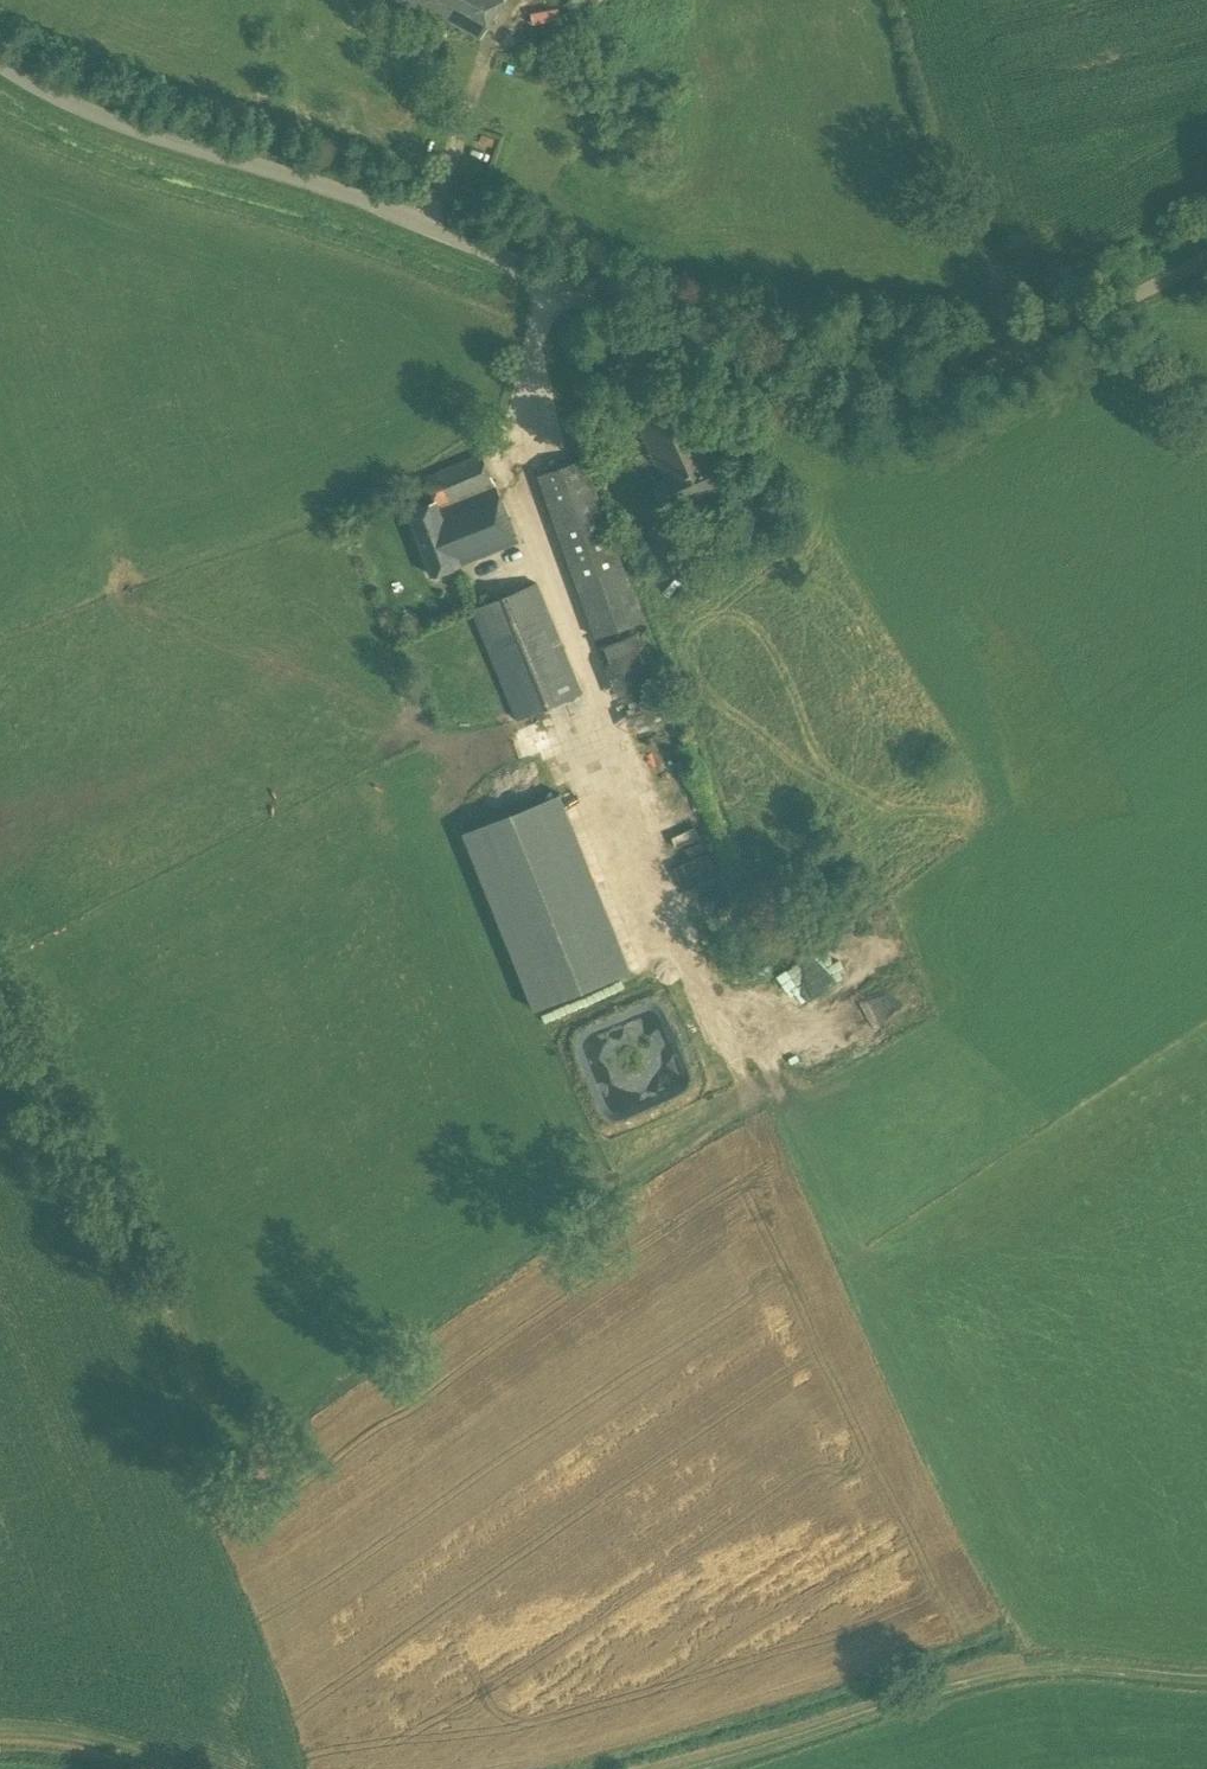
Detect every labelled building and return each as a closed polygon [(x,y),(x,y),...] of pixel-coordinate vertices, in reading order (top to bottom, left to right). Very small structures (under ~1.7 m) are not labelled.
[(503,0),(409,0),(426,10),(429,5),(483,35),(503,0)] [(714,454),(688,397),(638,420),(663,477),(656,480),(668,507),(726,481),(714,454)] [(434,573),(461,562),(517,540),(482,454),(428,476),(438,500),(409,512),(434,573)] [(594,637),(640,621),(584,458),(538,474),(594,637)] [(660,579),(694,568),(678,520),(645,531),(660,579)] [(518,720),(582,694),(536,583),(472,609),(518,720)] [(614,695),(641,686),(622,633),(595,643),(614,695)] [(534,1009),(631,971),(561,793),(463,832),(534,1009)]
